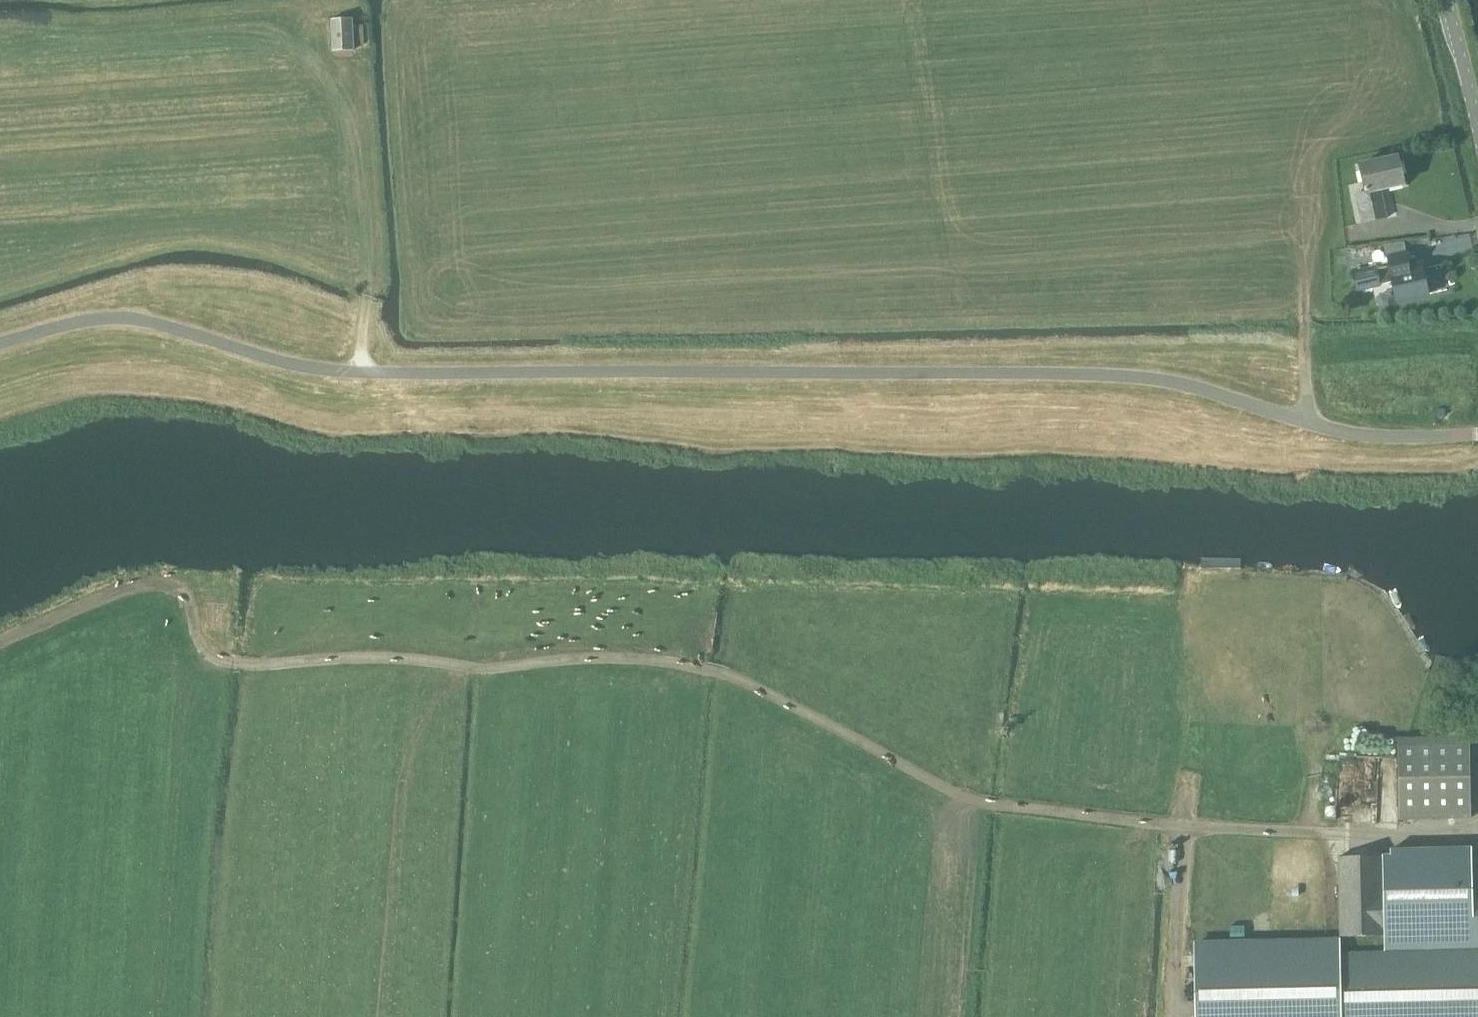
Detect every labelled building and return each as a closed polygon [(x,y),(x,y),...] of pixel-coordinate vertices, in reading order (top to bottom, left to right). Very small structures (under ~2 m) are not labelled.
[(355,50),(353,18),(333,19),(334,51),(355,50)] [(1381,190),(1405,185),(1399,157),(1360,166),(1366,193),(1356,195),(1362,223),(1387,217),(1381,190)] [(1389,266),(1354,274),(1357,290),(1393,282),(1397,301),(1430,294),(1424,269),(1411,271),(1405,244),(1385,246),(1389,266)] [(1398,738),(1399,782),(1399,819),(1472,818),(1471,737),(1398,738)] [(1381,856),(1382,935),(1383,952),(1477,950),(1477,886),(1473,886),(1472,849),(1392,850),(1392,856),(1382,856),(1381,856)] [(1341,936),(1382,935),(1381,856),(1340,857),(1341,936)] [(1194,942),(1196,1016),(1477,1016),(1477,950),(1383,952),(1340,953),(1339,939),(1194,942)]
